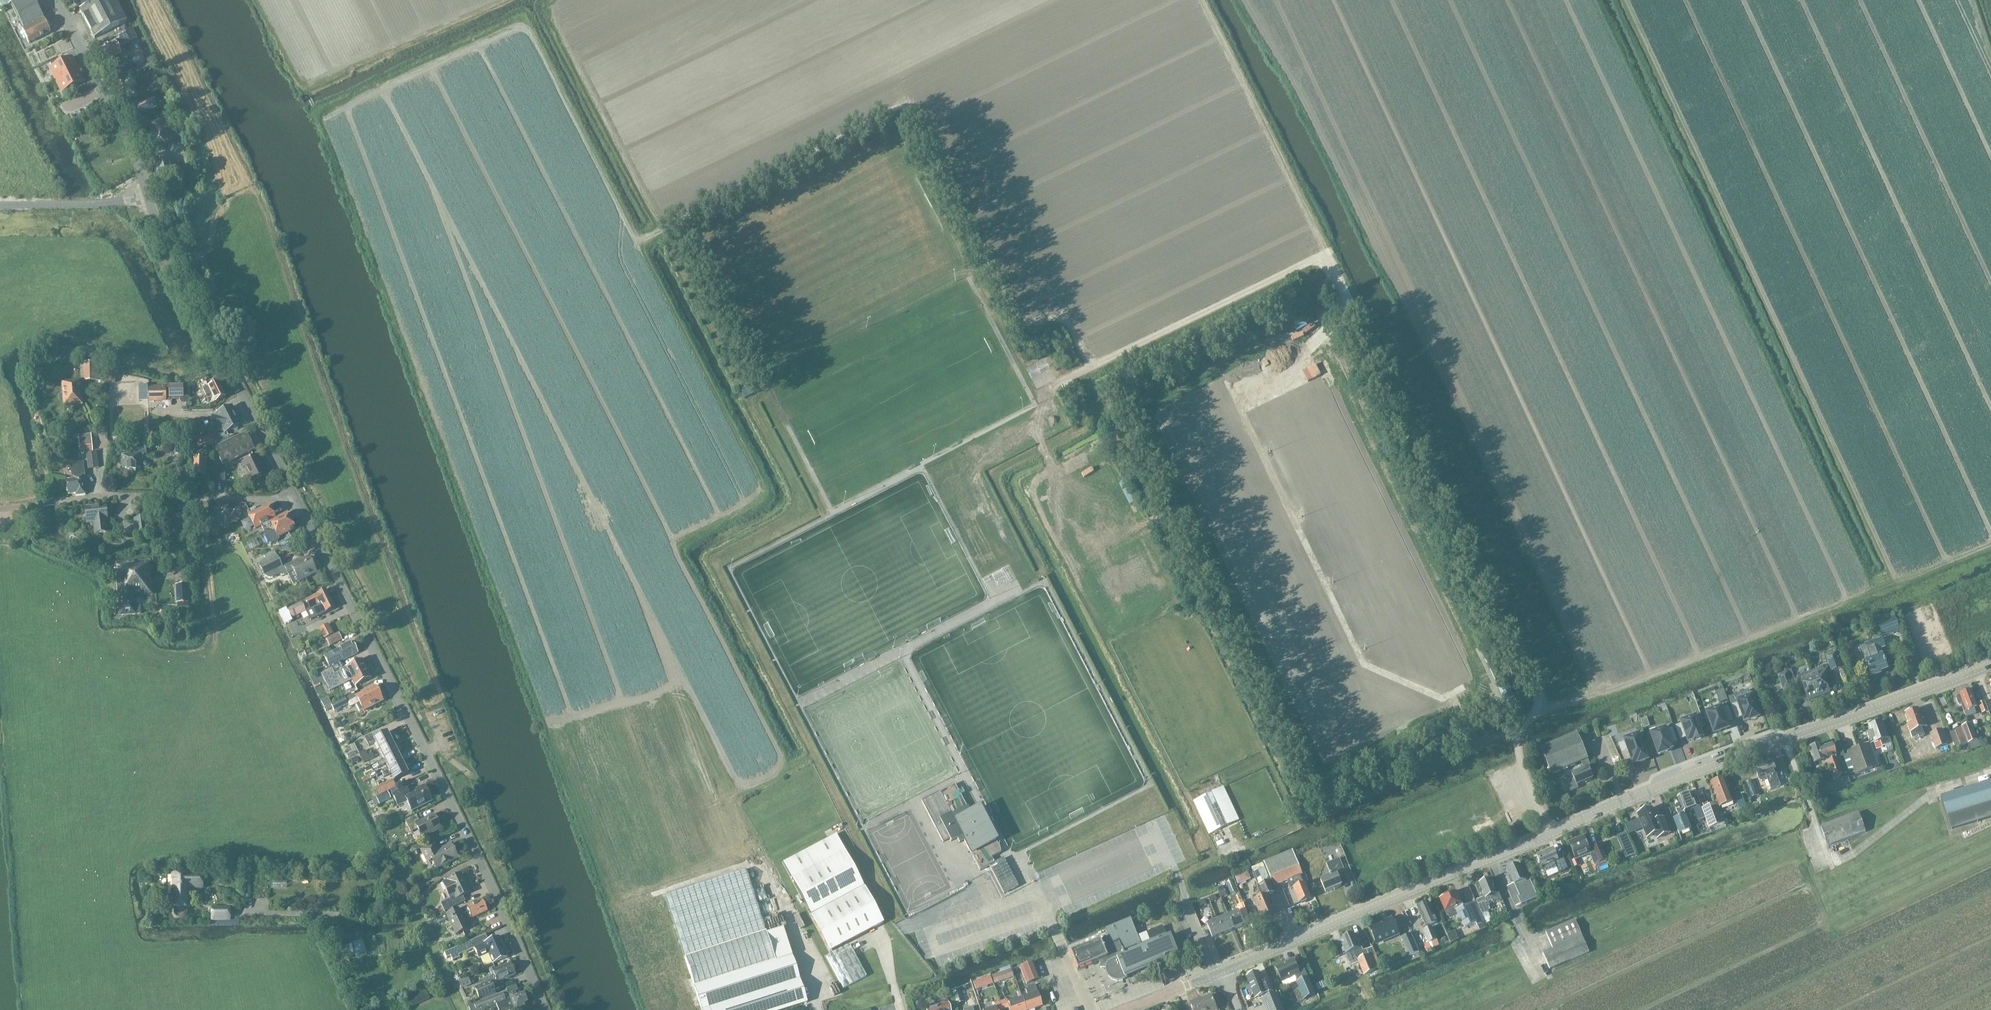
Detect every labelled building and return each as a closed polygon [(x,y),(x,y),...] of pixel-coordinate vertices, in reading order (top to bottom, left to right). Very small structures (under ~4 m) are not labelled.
[(50,32),(34,0),(18,0),(11,3),(20,21),(18,22),(29,43),(50,32)] [(79,10),(94,39),(127,22),(116,0),(98,0),(79,10)] [(130,41),(125,33),(118,36),(119,39),(99,49),(106,62),(121,54),(117,47),(130,41)] [(77,69),(71,57),(58,64),(56,60),(49,64),(51,67),(49,68),(56,80),(77,69)] [(151,74),(146,65),(137,69),(138,70),(134,72),(139,80),(151,74)] [(83,81),(77,69),(56,80),(62,92),(63,91),(65,94),(72,91),(70,88),(83,81)] [(130,90),(136,87),(133,80),(127,84),(126,81),(116,86),(125,103),(135,99),(130,90)] [(156,106),(152,98),(136,106),(140,114),(156,106)] [(96,381),(102,380),(102,363),(83,363),(84,381),(96,381)] [(64,406),(82,404),(80,381),(61,383),(64,406)] [(215,402),(225,397),(218,383),(202,391),(205,397),(206,399),(208,398),(209,400),(213,398),(215,402)] [(166,386),(148,387),(148,402),(166,402),(166,398),(183,398),(183,386),(168,386),(169,388),(166,388),(166,386)] [(235,413),(233,414),(229,408),(217,414),(218,416),(216,417),(212,417),(212,421),(216,422),(216,431),(225,430),(226,432),(230,430),(237,430),(237,426),(239,425),(235,419),(238,418),(235,413)] [(211,425),(213,424),(210,417),(202,421),(208,434),(214,431),(211,425)] [(223,465),(254,450),(246,433),(234,439),(233,436),(214,437),(216,448),(214,448),(223,465)] [(79,436),(80,451),(87,451),(87,453),(92,452),(93,452),(91,434),(79,436)] [(185,454),(185,442),(172,442),(172,454),(185,454)] [(146,446),(128,447),(128,455),(121,455),(122,469),(126,469),(126,471),(135,471),(135,468),(140,468),(139,455),(146,455),(146,446)] [(92,452),(87,453),(88,469),(98,468),(96,452),(93,452),(92,452)] [(242,463),(244,467),(240,469),(239,471),(242,477),(244,477),(248,475),(252,483),(253,482),(254,484),(255,485),(259,483),(260,481),(259,480),(266,476),(260,464),(257,456),(242,463)] [(206,476),(207,459),(194,458),(193,475),(206,476)] [(225,481),(225,468),(217,468),(217,481),(225,481)] [(66,480),(68,494),(76,493),(76,496),(85,495),(83,476),(74,477),(74,479),(66,480)] [(273,503),(253,513),(269,545),(278,541),(276,538),(295,529),(287,514),(285,514),(280,516),(273,503)] [(105,521),(107,521),(106,505),(85,508),(87,523),(93,522),(95,534),(107,532),(105,521)] [(240,505),(228,505),(228,515),(231,515),(231,517),(237,517),(237,514),(240,514),(240,505)] [(224,525),(223,508),(210,509),(211,525),(224,525)] [(136,535),(148,534),(146,518),(134,519),(136,535)] [(267,561),(259,565),(259,566),(264,576),(265,575),(266,576),(268,577),(270,578),(272,577),(280,573),(281,575),(283,574),(287,572),(288,573),(293,571),(299,582),(316,572),(314,568),(314,566),(312,561),(310,561),(309,558),(298,564),(297,561),(285,567),(285,568),(284,568),(282,567),(282,566),(274,551),(264,556),(267,561)] [(134,596),(152,595),(150,561),(116,563),(119,612),(110,613),(110,621),(120,620),(120,616),(135,614),(134,596)] [(305,601),(282,612),(286,621),(306,611),(310,620),(316,617),(319,616),(335,608),(325,590),(304,600),(305,601)] [(1899,630),(1894,617),(1877,623),(1882,636),(1899,630)] [(338,634),(326,639),(330,646),(341,640),(338,634)] [(1866,652),(1862,653),(1865,661),(1871,677),(1880,674),(1880,672),(1887,669),(1886,666),(1885,665),(1882,655),(1879,649),(1884,648),(1881,639),(1869,644),(1864,645),(1866,652)] [(333,652),(325,657),(329,667),(338,662),(337,659),(341,657),(343,660),(357,653),(352,643),(333,652)] [(1835,653),(1826,656),(1831,671),(1841,668),(1835,653)] [(355,687),(371,678),(361,659),(340,670),(340,672),(334,675),(332,670),(321,675),(330,691),(351,680),(355,687)] [(1811,677),(1818,697),(1829,693),(1824,678),(1826,677),(1825,675),(1829,673),(1827,666),(1816,670),(1817,675),(1811,677)] [(1808,700),(1818,697),(1811,677),(1805,679),(1804,674),(1793,678),(1791,673),(1778,677),(1784,692),(1795,688),(1794,686),(1795,686),(1799,684),(1801,686),(1803,686),(1808,700)] [(1507,707),(1516,702),(1507,684),(1498,688),(1507,707)] [(356,696),(359,704),(356,705),(359,711),(362,709),(363,711),(383,701),(375,686),(356,696)] [(1723,689),(1715,692),(1719,703),(1727,700),(1723,689)] [(1965,690),(1962,691),(1962,693),(1960,694),(1960,695),(1957,696),(1956,698),(1958,704),(1961,705),(1963,704),(1963,705),(1960,706),(1965,719),(1976,715),(1974,709),(1977,707),(1971,690),(1967,691),(1965,690)] [(1759,717),(1751,696),(1737,702),(1738,703),(1731,705),(1736,718),(1742,716),(1744,721),(1749,719),(1749,721),(1759,717)] [(344,697),(331,704),(334,711),(347,704),(344,697)] [(1982,713),(1988,711),(1984,701),(1978,704),(1982,713)] [(1707,712),(1714,733),(1723,730),(1723,729),(1728,727),(1726,722),(1732,719),(1728,706),(1721,709),(1721,707),(1707,712)] [(1922,728),(1926,727),(1924,719),(1922,720),(1918,709),(1905,714),(1908,723),(1907,724),(1912,738),(1918,736),(1919,738),(1924,736),(1922,728)] [(1703,737),(1695,717),(1681,722),(1682,723),(1675,725),(1680,739),(1686,736),(1688,741),(1693,740),(1694,741),(1703,737)] [(1870,733),(1866,734),(1869,742),(1873,741),(1874,744),(1881,741),(1883,747),(1885,746),(1887,751),(1893,749),(1889,738),(1887,738),(1881,722),(1868,727),(1870,733)] [(1970,724),(1961,727),(1956,729),(1962,744),(1968,743),(1970,750),(1979,747),(1970,724)] [(1650,733),(1658,754),(1667,750),(1667,749),(1672,748),(1670,742),(1676,740),(1671,727),(1665,729),(1664,728),(1650,733)] [(1936,749),(1947,745),(1941,730),(1930,734),(1936,749)] [(376,743),(379,749),(392,743),(387,732),(374,739),(370,741),(369,736),(364,738),(368,747),(376,743)] [(1572,774),(1574,779),(1566,782),(1570,791),(1578,788),(1577,785),(1592,779),(1588,768),(1590,767),(1587,759),(1588,759),(1582,744),(1577,733),(1540,749),(1545,760),(1551,775),(1581,762),(1584,769),(1572,774)] [(1625,742),(1619,744),(1625,761),(1631,759),(1633,764),(1638,762),(1638,763),(1647,760),(1645,754),(1647,753),(1644,745),(1642,746),(1638,735),(1624,740),(1625,742)] [(384,759),(397,753),(392,743),(379,749),(384,759)] [(1814,763),(1836,756),(1831,744),(1821,748),(1820,744),(1808,748),(1814,763)] [(1869,761),(1875,759),(1870,744),(1847,752),(1855,775),(1872,769),(1869,761)] [(365,750),(359,753),(361,758),(367,756),(365,750)] [(369,760),(374,758),(372,753),(367,756),(361,758),(363,763),(369,760)] [(386,763),(389,769),(389,770),(402,763),(397,753),(384,759),(376,763),(378,767),(386,763)] [(1836,758),(1827,761),(1833,780),(1838,778),(1842,774),(1840,768),(1840,767),(1836,758)] [(1771,761),(1754,767),(1758,778),(1759,778),(1760,781),(1761,781),(1761,782),(1766,780),(1766,779),(1768,778),(1769,780),(1768,781),(1771,790),(1780,786),(1771,761)] [(407,774),(402,763),(389,770),(389,769),(382,773),(384,777),(391,773),(394,780),(407,774)] [(1724,778),(1718,780),(1716,779),(1713,780),(1712,782),(1710,783),(1719,807),(1734,802),(1731,793),(1730,794),(1724,778)] [(1749,798),(1758,795),(1753,779),(1743,783),(1749,798)] [(379,795),(395,787),(392,780),(376,788),(379,795)] [(1941,797),(1950,829),(1990,817),(1990,781),(1941,797)] [(955,784),(922,801),(943,842),(950,838),(951,841),(957,838),(958,840),(963,838),(980,871),(989,866),(1004,894),(1018,886),(1003,858),(994,863),(991,858),(999,854),(976,809),(969,813),(955,784)] [(405,788),(391,795),(397,808),(406,803),(411,812),(431,802),(424,786),(408,793),(405,788)] [(1224,786),(1193,801),(1209,834),(1240,820),(1224,786)] [(379,805),(391,799),(387,792),(375,798),(379,805)] [(1678,797),(1681,803),(1676,805),(1675,807),(1678,813),(1678,814),(1684,811),(1684,812),(1690,809),(1691,811),(1693,810),(1698,821),(1703,819),(1701,812),(1699,805),(1697,806),(1694,800),(1692,800),(1689,793),(1678,797)] [(1724,823),(1717,805),(1702,810),(1709,829),(1724,823)] [(1652,808),(1637,814),(1647,838),(1655,834),(1657,839),(1670,833),(1664,818),(1657,821),(1652,808)] [(1858,813),(1820,827),(1827,846),(1865,832),(1858,813)] [(1685,814),(1673,819),(1682,841),(1694,837),(1689,824),(1689,823),(1685,814)] [(416,815),(404,821),(410,833),(417,830),(421,838),(440,828),(433,815),(420,822),(416,815)] [(883,923),(864,888),(836,834),(827,839),(783,862),(830,951),(883,923)] [(1632,849),(1627,834),(1619,837),(1625,851),(1632,849)] [(1569,842),(1576,860),(1590,854),(1594,865),(1595,864),(1596,866),(1607,862),(1600,844),(1589,848),(1585,837),(1569,842)] [(433,843),(419,850),(429,870),(434,868),(435,870),(459,858),(452,843),(437,851),(433,843)] [(1537,856),(1542,867),(1544,873),(1553,869),(1553,870),(1556,868),(1558,873),(1568,869),(1563,858),(1557,860),(1553,849),(1537,856)] [(1299,903),(1311,898),(1305,883),(1304,884),(1300,875),(1302,874),(1293,852),(1264,863),(1273,886),(1292,878),(1296,887),(1293,888),(1299,903)] [(1337,874),(1344,871),(1339,858),(1326,864),(1331,875),(1330,875),(1330,876),(1320,880),(1325,892),(1341,886),(1337,874)] [(1530,881),(1526,883),(1525,879),(1518,864),(1507,869),(1510,875),(1508,877),(1511,883),(1514,883),(1521,901),(1536,894),(1530,881)] [(1264,868),(1253,872),(1259,886),(1258,886),(1262,897),(1254,901),(1261,918),(1275,913),(1268,895),(1274,893),(1269,881),(1264,868)] [(694,988),(792,956),(783,928),(766,934),(746,870),(665,896),(694,988)] [(1247,872),(1235,877),(1238,884),(1250,879),(1247,872)] [(466,885),(460,874),(442,883),(450,899),(446,901),(450,909),(465,902),(462,896),(470,892),(467,884),(466,885)] [(172,907),(174,907),(173,914),(176,916),(184,916),(187,914),(187,907),(188,907),(188,892),(186,892),(186,888),(202,888),(202,876),(189,875),(172,875),(172,907)] [(1477,901),(1482,913),(1490,910),(1487,903),(1492,901),(1493,904),(1502,900),(1498,892),(1496,893),(1490,879),(1486,880),(1484,879),(1480,880),(1480,883),(1479,883),(1485,898),(1477,901)] [(270,888),(283,888),(284,881),(270,880),(270,888)] [(1231,894),(1236,892),(1231,880),(1226,882),(1231,894)] [(1457,892),(1440,899),(1445,911),(1452,908),(1456,917),(1457,920),(1461,919),(1465,928),(1476,923),(1477,925),(1484,922),(1476,902),(1461,908),(1460,905),(1462,904),(1457,892)] [(471,918),(487,911),(482,900),(467,907),(467,909),(460,912),(458,909),(446,915),(455,934),(468,929),(463,919),(470,916),(471,918)] [(1428,902),(1417,907),(1426,927),(1434,924),(1437,923),(1435,917),(1428,902)] [(1244,905),(1238,908),(1239,912),(1244,923),(1244,924),(1250,921),(1244,905)] [(230,921),(230,908),(212,908),(211,920),(230,921)] [(1228,916),(1234,930),(1245,925),(1244,924),(1244,923),(1239,912),(1228,916)] [(1223,934),(1234,930),(1228,916),(1218,920),(1223,934)] [(1370,927),(1373,933),(1372,934),(1376,943),(1384,939),(1383,937),(1397,931),(1392,918),(1370,927)] [(1126,973),(1128,972),(1128,973),(1129,973),(1129,974),(1130,974),(1131,974),(1132,973),(1132,972),(1132,971),(1178,953),(1172,936),(1168,938),(1166,933),(1163,926),(1147,932),(1150,940),(1141,944),(1131,920),(1106,930),(1109,937),(1071,952),(1079,969),(1099,961),(1101,965),(1101,968),(1106,968),(1106,971),(1108,976),(1112,979),(1117,981),(1123,980),(1127,977),(1126,973)] [(1223,934),(1218,920),(1207,925),(1212,938),(1223,934)] [(1552,948),(1543,953),(1550,969),(1572,960),(1589,952),(1589,951),(1582,936),(1575,920),(1545,933),(1552,948)] [(1428,943),(1437,940),(1432,927),(1423,930),(1428,943)] [(1407,953),(1417,949),(1411,933),(1401,937),(1407,953)] [(1353,934),(1342,939),(1344,944),(1342,945),(1346,954),(1354,950),(1364,975),(1381,968),(1372,947),(1363,951),(1358,939),(1356,940),(1353,934)] [(492,963),(508,957),(501,942),(498,943),(496,938),(484,944),(474,948),(478,958),(488,954),(492,963)] [(360,940),(351,943),(355,956),(364,954),(360,940)] [(1518,940),(1509,946),(1513,951),(1521,944),(1518,940)] [(457,956),(472,950),(469,942),(454,949),(457,956)] [(1203,944),(1204,957),(1211,956),(1210,943),(1203,944)] [(843,988),(866,976),(849,944),(826,957),(843,988)] [(802,1009),(809,1009),(792,956),(694,988),(701,1009),(782,1009),(801,1004),(802,1009)] [(1293,959),(1275,967),(1282,982),(1300,974),(1293,959)] [(1033,962),(1020,967),(1027,984),(1040,979),(1033,962)] [(489,978),(489,977),(479,981),(481,985),(474,988),(479,1000),(495,994),(491,984),(515,975),(510,963),(492,971),(494,976),(489,978)] [(991,976),(994,984),(1014,977),(1011,969),(991,976)] [(1247,977),(1255,998),(1263,995),(1265,998),(1262,999),(1266,1009),(1284,1009),(1277,993),(1272,995),(1271,992),(1273,991),(1267,978),(1262,980),(1259,972),(1247,977)] [(1307,979),(1297,983),(1304,1001),(1315,996),(1307,979)] [(968,984),(959,987),(963,1001),(972,998),(968,984)] [(469,1006),(470,1009),(483,1009),(491,1007),(496,1005),(498,1009),(514,1009),(523,1009),(525,1009),(523,1004),(526,1003),(523,995),(520,996),(518,991),(516,986),(506,990),(507,991),(488,999),(469,1006)] [(1022,998),(1026,1009),(1030,1009),(1042,1006),(1035,986),(1027,988),(1028,989),(1026,990),(1028,996),(1022,998)] [(956,1004),(962,1001),(958,988),(952,991),(956,1004)] [(407,1009),(429,999),(425,991),(413,997),(412,995),(402,999),(407,1009)] [(1211,996),(1198,1001),(1198,1000),(1190,1003),(1193,1009),(1217,1009),(1211,996)] [(1022,998),(1008,1003),(1006,1000),(1000,1002),(1003,1009),(1008,1008),(1009,1009),(1026,1009),(1022,998)] [(937,1006),(926,1009),(950,1009),(947,999),(936,1002),(937,1006)] [(1003,1009),(1000,1002),(994,1004),(995,1008),(988,1009),(1001,1009),(1003,1009)]
